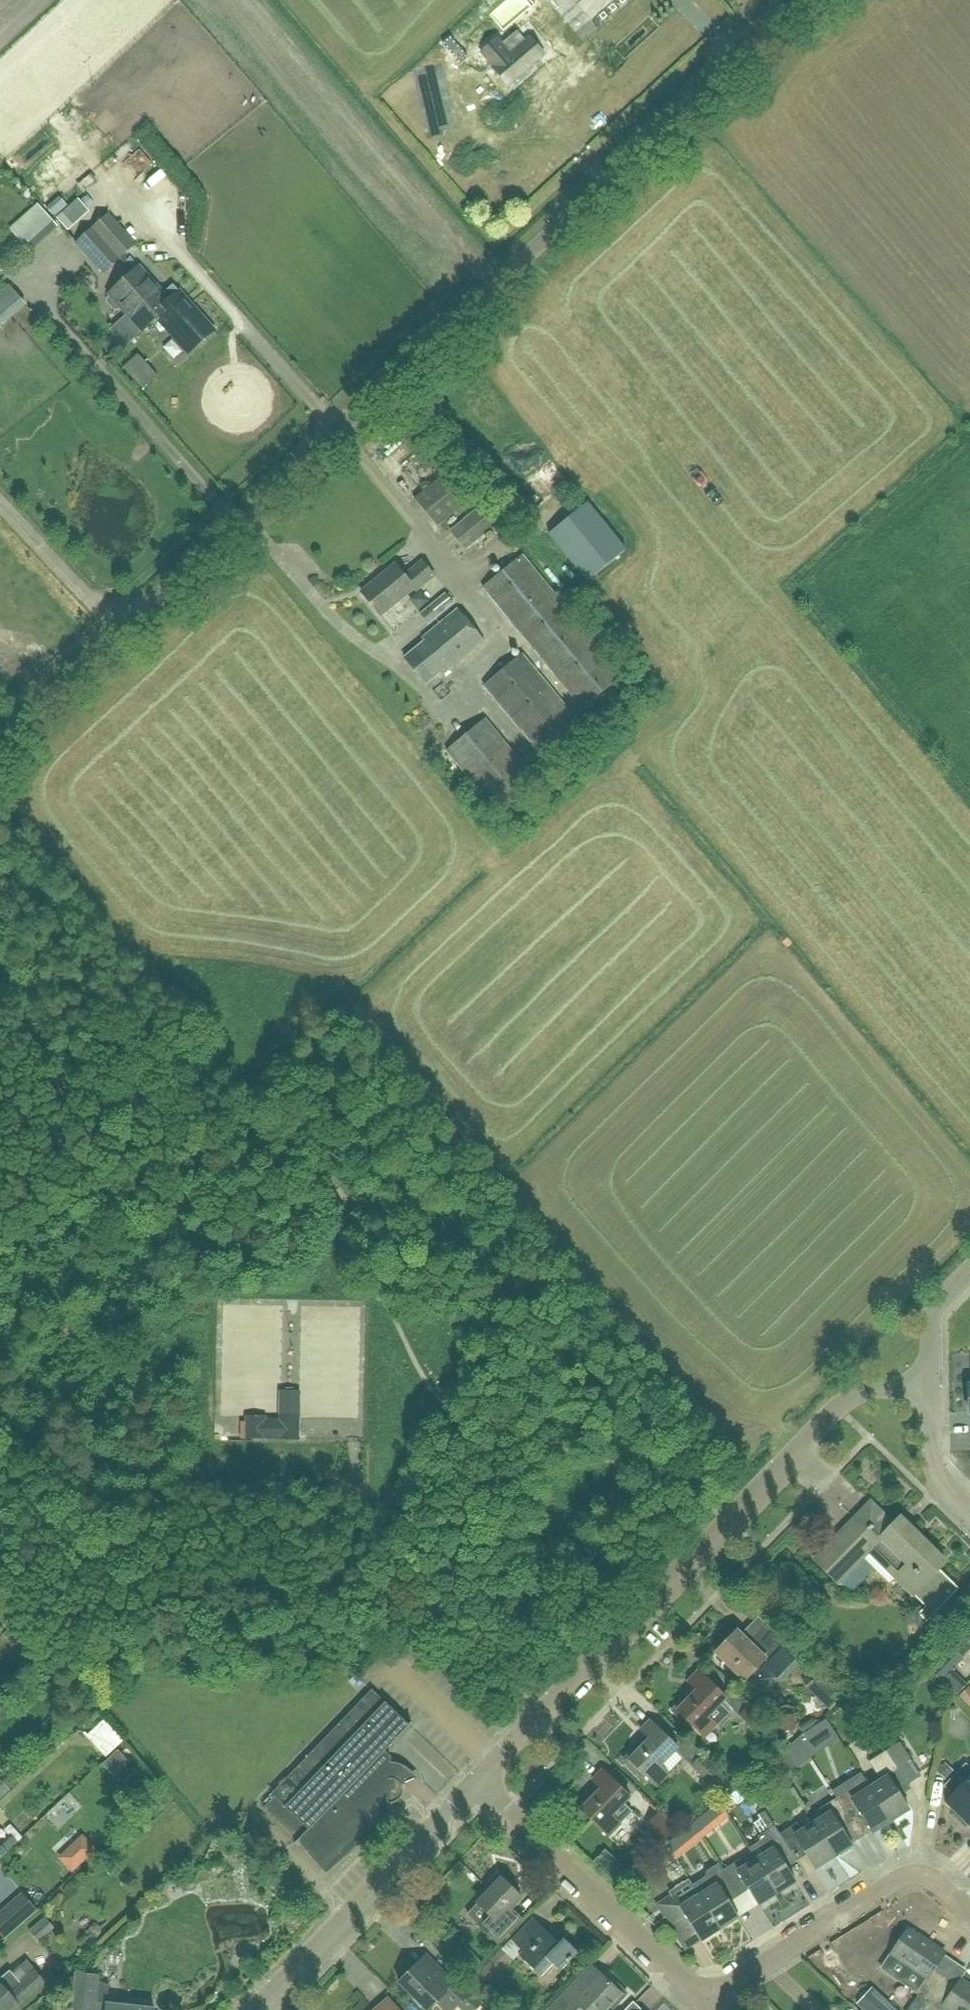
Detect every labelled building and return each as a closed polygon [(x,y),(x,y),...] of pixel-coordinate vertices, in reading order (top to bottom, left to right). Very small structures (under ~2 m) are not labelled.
[(612,0),(576,0),(591,17),(612,0)] [(689,10),(682,32),(702,39),(710,17),(689,10)] [(459,64),(468,57),(451,37),(442,44),(459,64)] [(498,39),(482,52),(494,67),(493,67),(506,83),(542,53),(529,38),(525,41),(510,54),(502,44),(498,39)] [(33,247),(60,222),(40,200),(13,225),(33,247)] [(108,214),(92,229),(119,259),(135,244),(108,214)] [(103,273),(119,259),(92,229),(76,243),(103,273)] [(142,332),(158,318),(154,314),(174,296),(169,290),(163,295),(138,268),(108,294),(110,296),(108,299),(107,303),(114,310),(118,310),(120,308),(142,332)] [(0,297),(0,326),(1,327),(25,307),(9,289),(0,297)] [(154,314),(158,318),(188,352),(212,331),(178,292),(174,296),(154,314)] [(138,354),(123,367),(143,389),(158,376),(138,354)] [(551,464),(532,480),(545,495),(564,479),(551,464)] [(438,528),(476,498),(454,469),(416,499),(438,528)] [(587,503),(548,534),(587,581),(625,550),(587,503)] [(481,506),(451,533),(465,551),(497,525),(481,506)] [(581,709),(621,676),(522,556),(482,588),(581,709)] [(415,591),(434,577),(422,562),(404,576),(395,565),(361,592),(379,616),(413,589),(415,591)] [(427,610),(434,618),(451,604),(444,595),(427,610)] [(441,676),(483,641),(456,609),(420,639),(422,642),(402,659),(424,685),(439,673),(441,676)] [(552,769),(591,737),(521,654),(483,686),(552,769)] [(446,752),(498,814),(536,782),(484,720),(446,752)] [(298,1440),(299,1424),(238,1424),(238,1439),(298,1440)] [(937,1569),(944,1562),(900,1519),(899,1520),(900,1520),(894,1526),(870,1503),(869,1503),(871,1505),(853,1523),(861,1531),(851,1541),(841,1532),(814,1560),(838,1583),(864,1556),(873,1564),(871,1566),(880,1574),(882,1573),(891,1581),(895,1577),(913,1594),(917,1590),(929,1602),(918,1613),(926,1621),(958,1589),(937,1569)] [(771,1631),(764,1639),(755,1648),(737,1630),(715,1653),(723,1660),(732,1670),(744,1681),(752,1672),(760,1680),(777,1678),(798,1656),(771,1631)] [(940,1681),(962,1659),(952,1650),(930,1671),(940,1681)] [(729,1673),(732,1670),(723,1660),(719,1663),(729,1673)] [(689,1724),(704,1738),(715,1726),(716,1727),(728,1714),(719,1705),(725,1698),(697,1672),(687,1682),(696,1690),(686,1700),(683,1698),(670,1712),(686,1727),(689,1724)] [(390,1757),(384,1752),(411,1724),(410,1723),(408,1725),(372,1690),(288,1777),(301,1790),(285,1807),(274,1796),(263,1808),(297,1840),(294,1844),(295,1845),(299,1841),(325,1872),(331,1865),(337,1859),(342,1853),(348,1848),(354,1842),(360,1838),(366,1833),(371,1827),(376,1822),(381,1816),(386,1811),(391,1805),(391,1804),(393,1803),(395,1803),(397,1802),(398,1801),(400,1799),(401,1798),(402,1796),(402,1794),(403,1792),(403,1790),(402,1788),(402,1787),(401,1785),(400,1783),(399,1782),(409,1771),(410,1773),(411,1772),(409,1770),(407,1768),(404,1766),(402,1765),(399,1764),(396,1763),(393,1763),(390,1762),(390,1757)] [(740,1715),(754,1729),(763,1719),(749,1705),(740,1715)] [(108,1752),(126,1737),(107,1715),(89,1730),(108,1752)] [(662,1767),(680,1748),(650,1720),(640,1731),(649,1739),(641,1748),(638,1745),(623,1760),(643,1779),(646,1776),(658,1787),(670,1775),(662,1767)] [(777,1751),(786,1765),(809,1750),(799,1736),(777,1751)] [(896,1789),(920,1774),(899,1742),(886,1751),(869,1761),(876,1773),(880,1780),(870,1787),(891,1821),(909,1809),(896,1789)] [(701,1755),(693,1764),(707,1778),(706,1779),(716,1789),(726,1779),(715,1770),(701,1755)] [(960,1817),(969,1807),(969,1768),(965,1764),(957,1772),(966,1781),(945,1802),(960,1817)] [(600,1788),(581,1809),(609,1837),(621,1824),(633,1812),(624,1804),(631,1798),(602,1770),(592,1780),(600,1788)] [(836,1798),(850,1819),(859,1813),(872,1833),(891,1821),(870,1787),(858,1794),(853,1787),(836,1798)] [(813,1823),(834,1857),(852,1845),(840,1826),(850,1819),(836,1798),(819,1809),(824,1816),(813,1823)] [(960,1817),(969,1827),(969,1807),(960,1817)] [(663,1844),(676,1830),(658,1813),(645,1827),(663,1844)] [(780,1834),(793,1855),(803,1849),(815,1869),(834,1857),(813,1823),(800,1831),(796,1823),(780,1834)] [(756,1859),(776,1893),(795,1881),(783,1862),(793,1855),(780,1834),(778,1834),(773,1826),(756,1837),(758,1841),(748,1847),(756,1859)] [(739,1859),(722,1870),(736,1891),(746,1885),(758,1905),(776,1893),(756,1859),(743,1867),(739,1859)] [(693,1886),(699,1896),(719,1929),(738,1917),(726,1897),(736,1891),(722,1870),(719,1864),(705,1872),(704,1880),(693,1886)] [(511,1910),(522,1898),(501,1878),(478,1902),(489,1914),(479,1924),(498,1942),(520,1919),(511,1910)] [(36,1909),(24,1895),(0,1916),(0,1934),(3,1938),(36,1909)] [(701,1940),(719,1929),(699,1896),(687,1903),(682,1895),(665,1906),(690,1946),(701,1939),(701,1940)] [(560,1971),(578,1952),(563,1938),(558,1942),(532,1917),(510,1939),(523,1951),(518,1955),(540,1976),(552,1964),(560,1971)] [(39,1942),(54,1929),(45,1918),(30,1931),(39,1942)] [(890,1956),(880,1969),(897,1981),(906,1967),(926,1980),(917,1994),(917,1995),(917,1996),(927,2002),(928,2003),(929,2003),(946,1977),(934,1970),(943,1956),(944,1955),(945,1954),(908,1929),(890,1956)] [(443,1974),(425,1956),(408,1973),(409,1975),(401,1983),(400,1981),(399,1982),(427,2009),(429,2009),(437,2003),(444,2009),(454,2009),(458,2006),(462,2009),(464,2009),(475,1999),(458,1981),(454,1984),(443,1974)] [(488,1963),(476,1976),(483,1982),(495,1969),(488,1963)] [(46,1982),(36,1970),(21,1983),(10,1970),(0,1979),(0,2009),(13,2009),(19,2004),(46,1982)] [(154,2008),(107,2003),(107,2004),(95,2003),(98,1976),(75,1973),(71,2009),(154,2009),(154,2008)] [(571,2009),(605,2009),(610,2005),(613,2008),(627,1993),(615,1982),(612,1985),(600,1974),(585,1990),(575,1981),(549,2008),(551,2009),(568,2009),(571,2009)] [(928,2003),(939,2009),(941,2009),(944,2006),(946,2008),(949,2009),(969,2009),(969,1986),(960,1980),(957,1985),(946,1977),(929,2003),(928,2003)] [(870,1989),(856,2004),(863,2009),(893,2009),(870,1989)] [(375,2009),(397,2009),(388,1999),(375,2009)]
